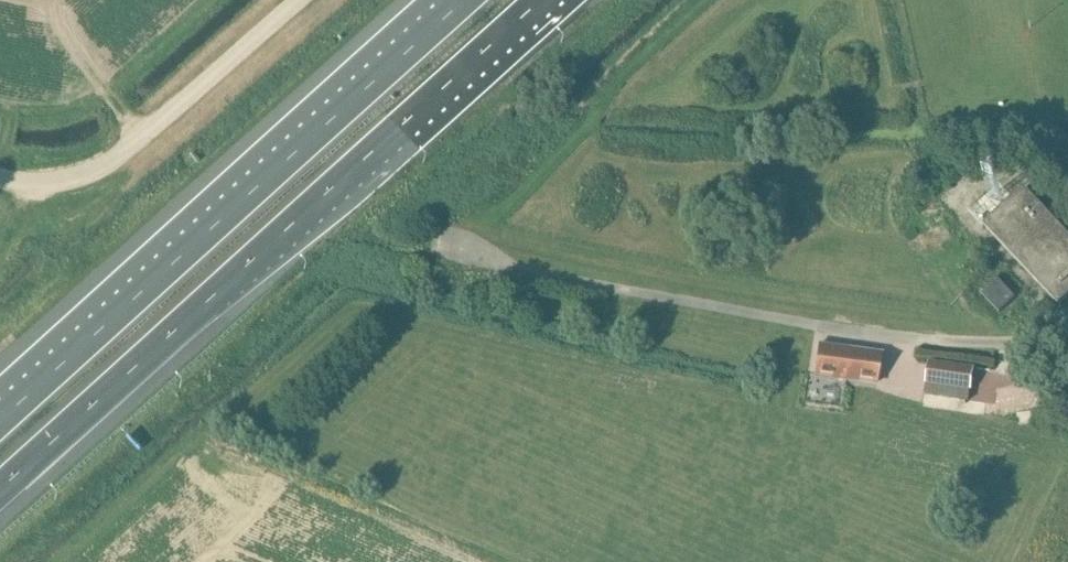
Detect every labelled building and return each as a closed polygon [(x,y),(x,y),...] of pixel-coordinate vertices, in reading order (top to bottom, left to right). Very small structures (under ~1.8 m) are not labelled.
[(1067,297),(1067,237),(1023,189),(983,227),(1058,307),(1067,297)] [(996,281),(981,296),(1000,316),(1016,301),(996,281)] [(877,384),(881,355),(818,346),(814,376),(877,384)] [(969,400),(973,367),(929,361),(925,394),(969,400)]
